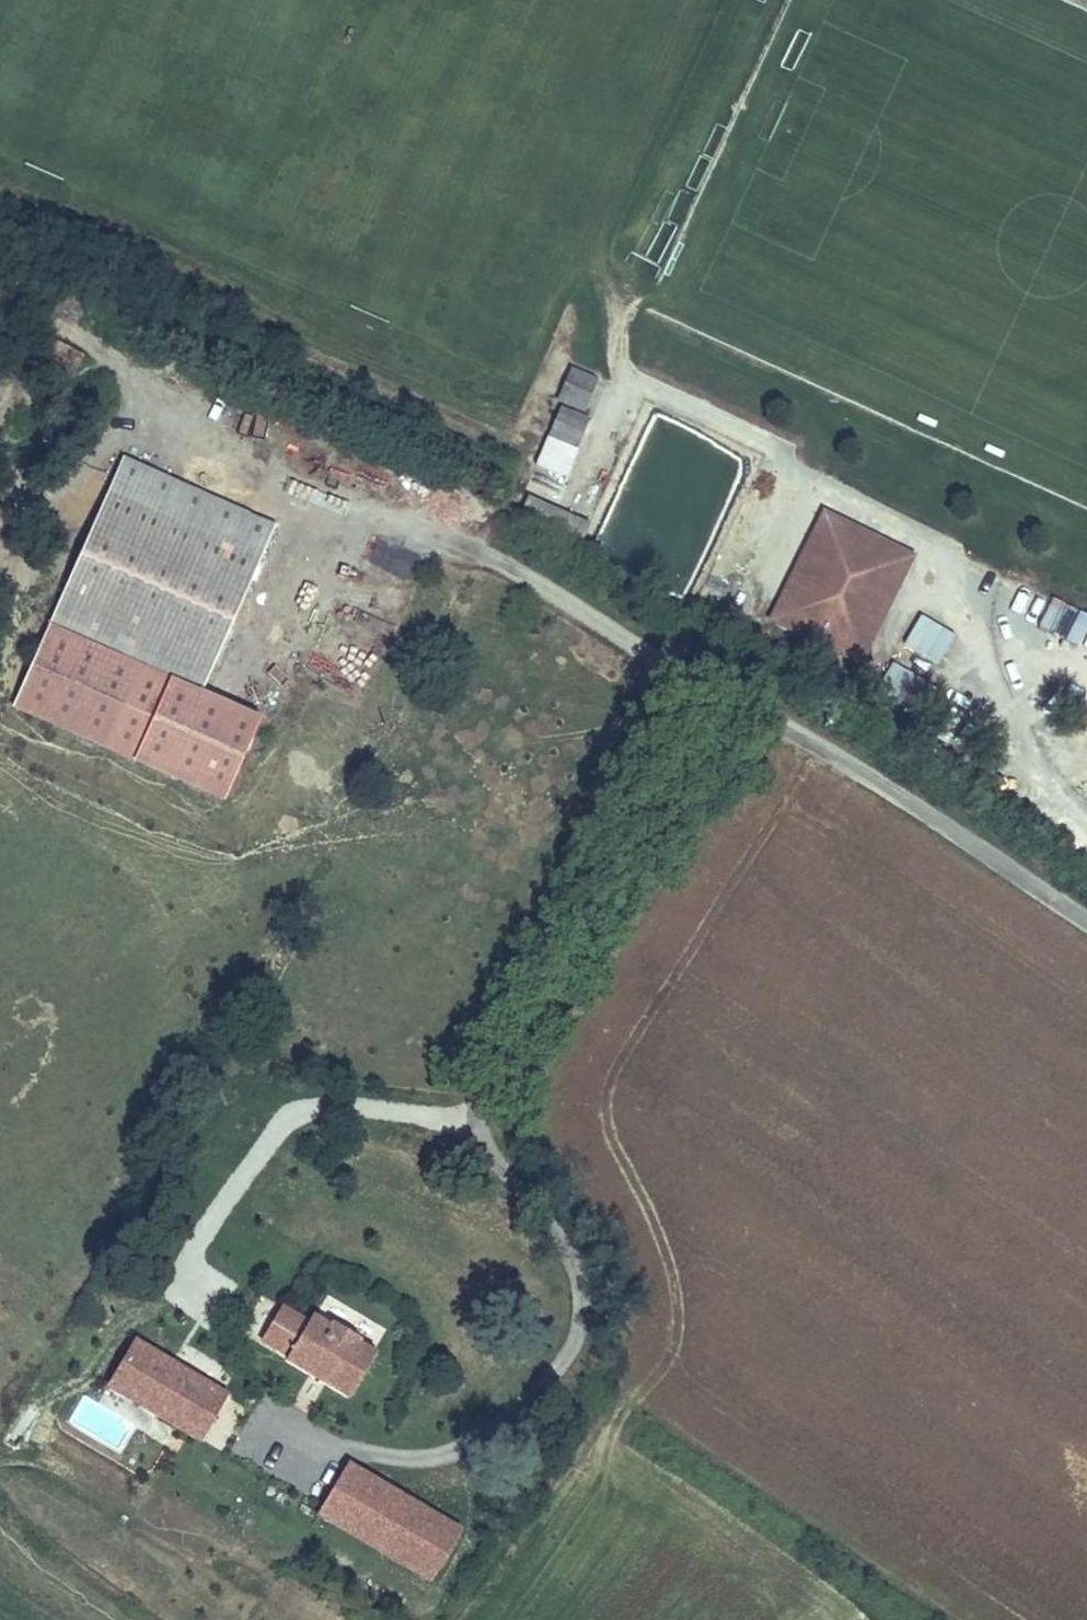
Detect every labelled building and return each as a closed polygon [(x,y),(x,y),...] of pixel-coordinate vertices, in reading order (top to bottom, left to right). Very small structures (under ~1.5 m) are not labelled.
[(598,389),(576,374),(559,407),(582,420),(598,389)] [(587,430),(561,415),(545,440),(573,455),(587,430)] [(127,463),(60,619),(208,683),(266,549),(178,511),(188,489),(127,463)] [(276,527),(188,489),(178,511),(266,549),(276,527)] [(524,496),(513,512),(569,546),(580,528),(524,496)] [(825,527),(773,636),(864,681),(916,573),(825,527)] [(208,683),(60,619),(21,708),(112,747),(148,666),(205,691),(208,683)] [(374,1356),(314,1319),(287,1363),(346,1399),(374,1356)] [(223,1399),(128,1343),(104,1387),(198,1441),(223,1399)] [(413,1506),(347,1469),(317,1518),(383,1556),(413,1506)] [(464,1535),(413,1506),(383,1556),(435,1585),(464,1535)]
